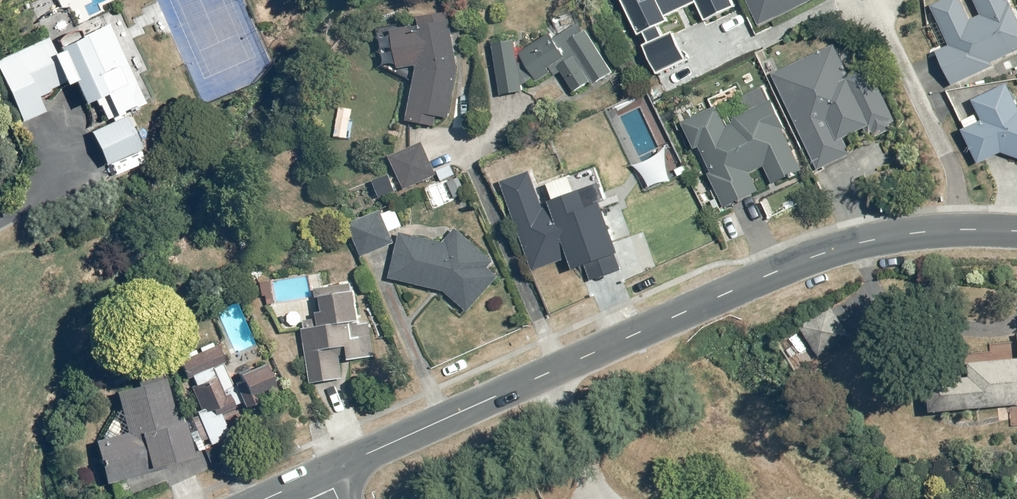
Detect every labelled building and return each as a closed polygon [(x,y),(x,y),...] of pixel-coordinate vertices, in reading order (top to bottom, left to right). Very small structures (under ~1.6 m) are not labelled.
[(636,33),(643,30),(648,40),(640,43),(655,75),(684,61),(670,31),(662,35),(657,25),(667,21),(664,15),(692,2),(702,23),(736,6),(733,0),(620,0),(636,33)] [(759,26),(813,0),(747,0),(759,26)] [(939,27),(923,34),(931,51),(935,49),(951,85),(994,66),(991,60),(1016,48),(1016,8),(1013,0),(976,0),(983,15),(970,20),(961,0),(942,0),(929,6),(939,27)] [(0,55),(0,72),(21,121),(48,110),(42,96),(71,83),(80,102),(101,93),(111,118),(88,127),(104,164),(142,147),(124,106),(147,96),(140,78),(153,72),(124,4),(48,37),(47,35),(0,55)] [(458,69),(445,14),(419,14),(420,21),(394,23),(399,65),(416,63),(405,120),(435,123),(438,114),(450,115),(458,69)] [(514,38),(489,42),(498,94),(549,85),(546,71),(555,65),(573,93),(610,71),(582,23),(556,37),(551,31),(516,51),(514,38)] [(832,42),(769,74),(818,171),(852,154),(844,138),(867,127),(873,139),(897,127),(863,61),(846,69),(832,42)] [(972,99),(977,113),(960,121),(963,127),(958,129),(978,165),(1000,153),(1016,159),(1016,109),(1008,85),(972,99)] [(708,98),(711,107),(679,119),(690,148),(700,145),(708,168),(706,168),(720,208),(756,195),(748,172),(763,167),(770,186),(801,174),(774,100),(770,101),(765,87),(738,97),(734,88),(708,98)] [(436,174),(434,170),(420,141),(389,156),(403,189),(436,174)] [(434,170),(436,174),(440,183),(425,189),(434,209),(467,193),(453,162),(437,169),(434,170)] [(545,206),(512,217),(531,270),(566,258),(567,263),(613,247),(597,200),(604,198),(592,164),(542,181),(548,198),(543,200),(545,206)] [(394,204),(349,222),(362,255),(391,243),(387,233),(403,227),(394,204)] [(438,241),(399,232),(389,277),(444,290),(468,309),(496,277),(486,268),(493,255),(459,226),(449,238),(441,237),(438,241)] [(343,361),(371,358),(367,323),(358,324),(353,282),(318,286),(321,308),(313,309),(315,327),(302,328),(308,383),(345,379),(343,367),(343,361)] [(819,336),(809,342),(818,356),(849,336),(840,321),(830,328),(825,320),(813,328),(819,336)] [(1013,335),(1014,342),(987,344),(988,354),(962,356),(963,374),(922,377),(925,412),(1008,406),(1009,427),(1016,426),(1016,335),(1013,335)] [(231,413),(235,412),(226,385),(236,382),(241,395),(272,385),(265,362),(233,373),(231,367),(225,369),(216,340),(177,353),(186,381),(192,379),(194,385),(204,381),(211,401),(194,406),(206,443),(237,433),(231,413)] [(130,428),(91,440),(105,483),(190,457),(156,349),(109,364),(130,428)]
